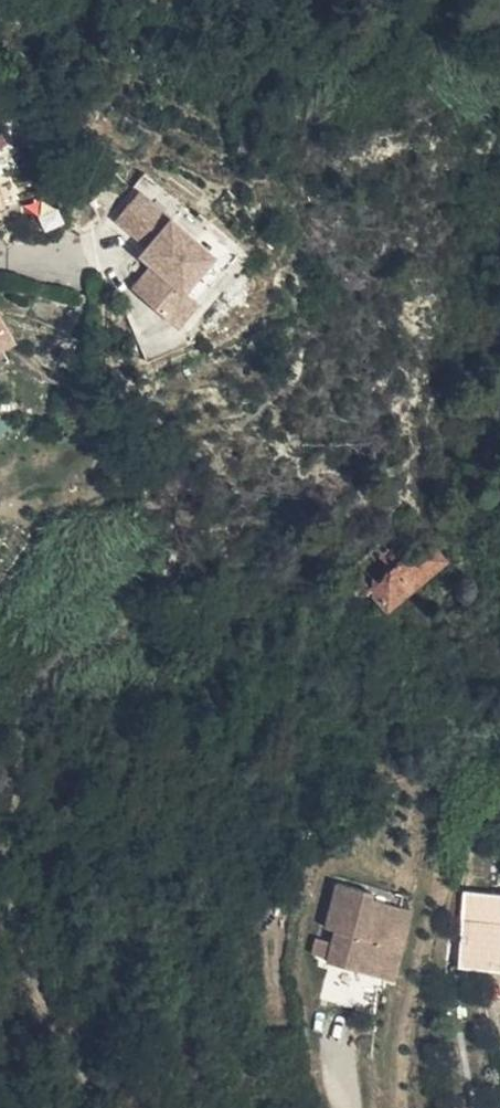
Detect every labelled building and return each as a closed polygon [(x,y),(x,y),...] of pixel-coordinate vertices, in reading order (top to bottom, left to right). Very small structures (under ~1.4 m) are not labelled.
[(21,176),(0,182),(0,213),(31,204),(30,201),(24,183),(21,176)] [(138,190),(109,223),(153,261),(129,289),(176,329),(198,303),(188,294),(218,259),(138,190)] [(3,364),(39,340),(18,307),(0,319),(0,365),(3,364)] [(457,516),(445,525),(425,505),(424,506),(417,512),(421,518),(374,555),(372,566),(378,574),(374,578),(396,603),(461,550),(471,533),(457,516)] [(341,917),(332,951),(382,963),(390,930),(387,929),(396,893),(376,888),(378,881),(341,871),(329,915),(341,917)] [(499,964),(499,891),(497,890),(479,886),(464,955),(492,962),(499,964)] [(390,930),(382,963),(398,967),(416,898),(396,893),(387,929),(390,930)] [(462,964),(491,971),(492,962),(464,955),(462,964)] [(492,962),(491,971),(499,973),(499,964),(492,962)]
